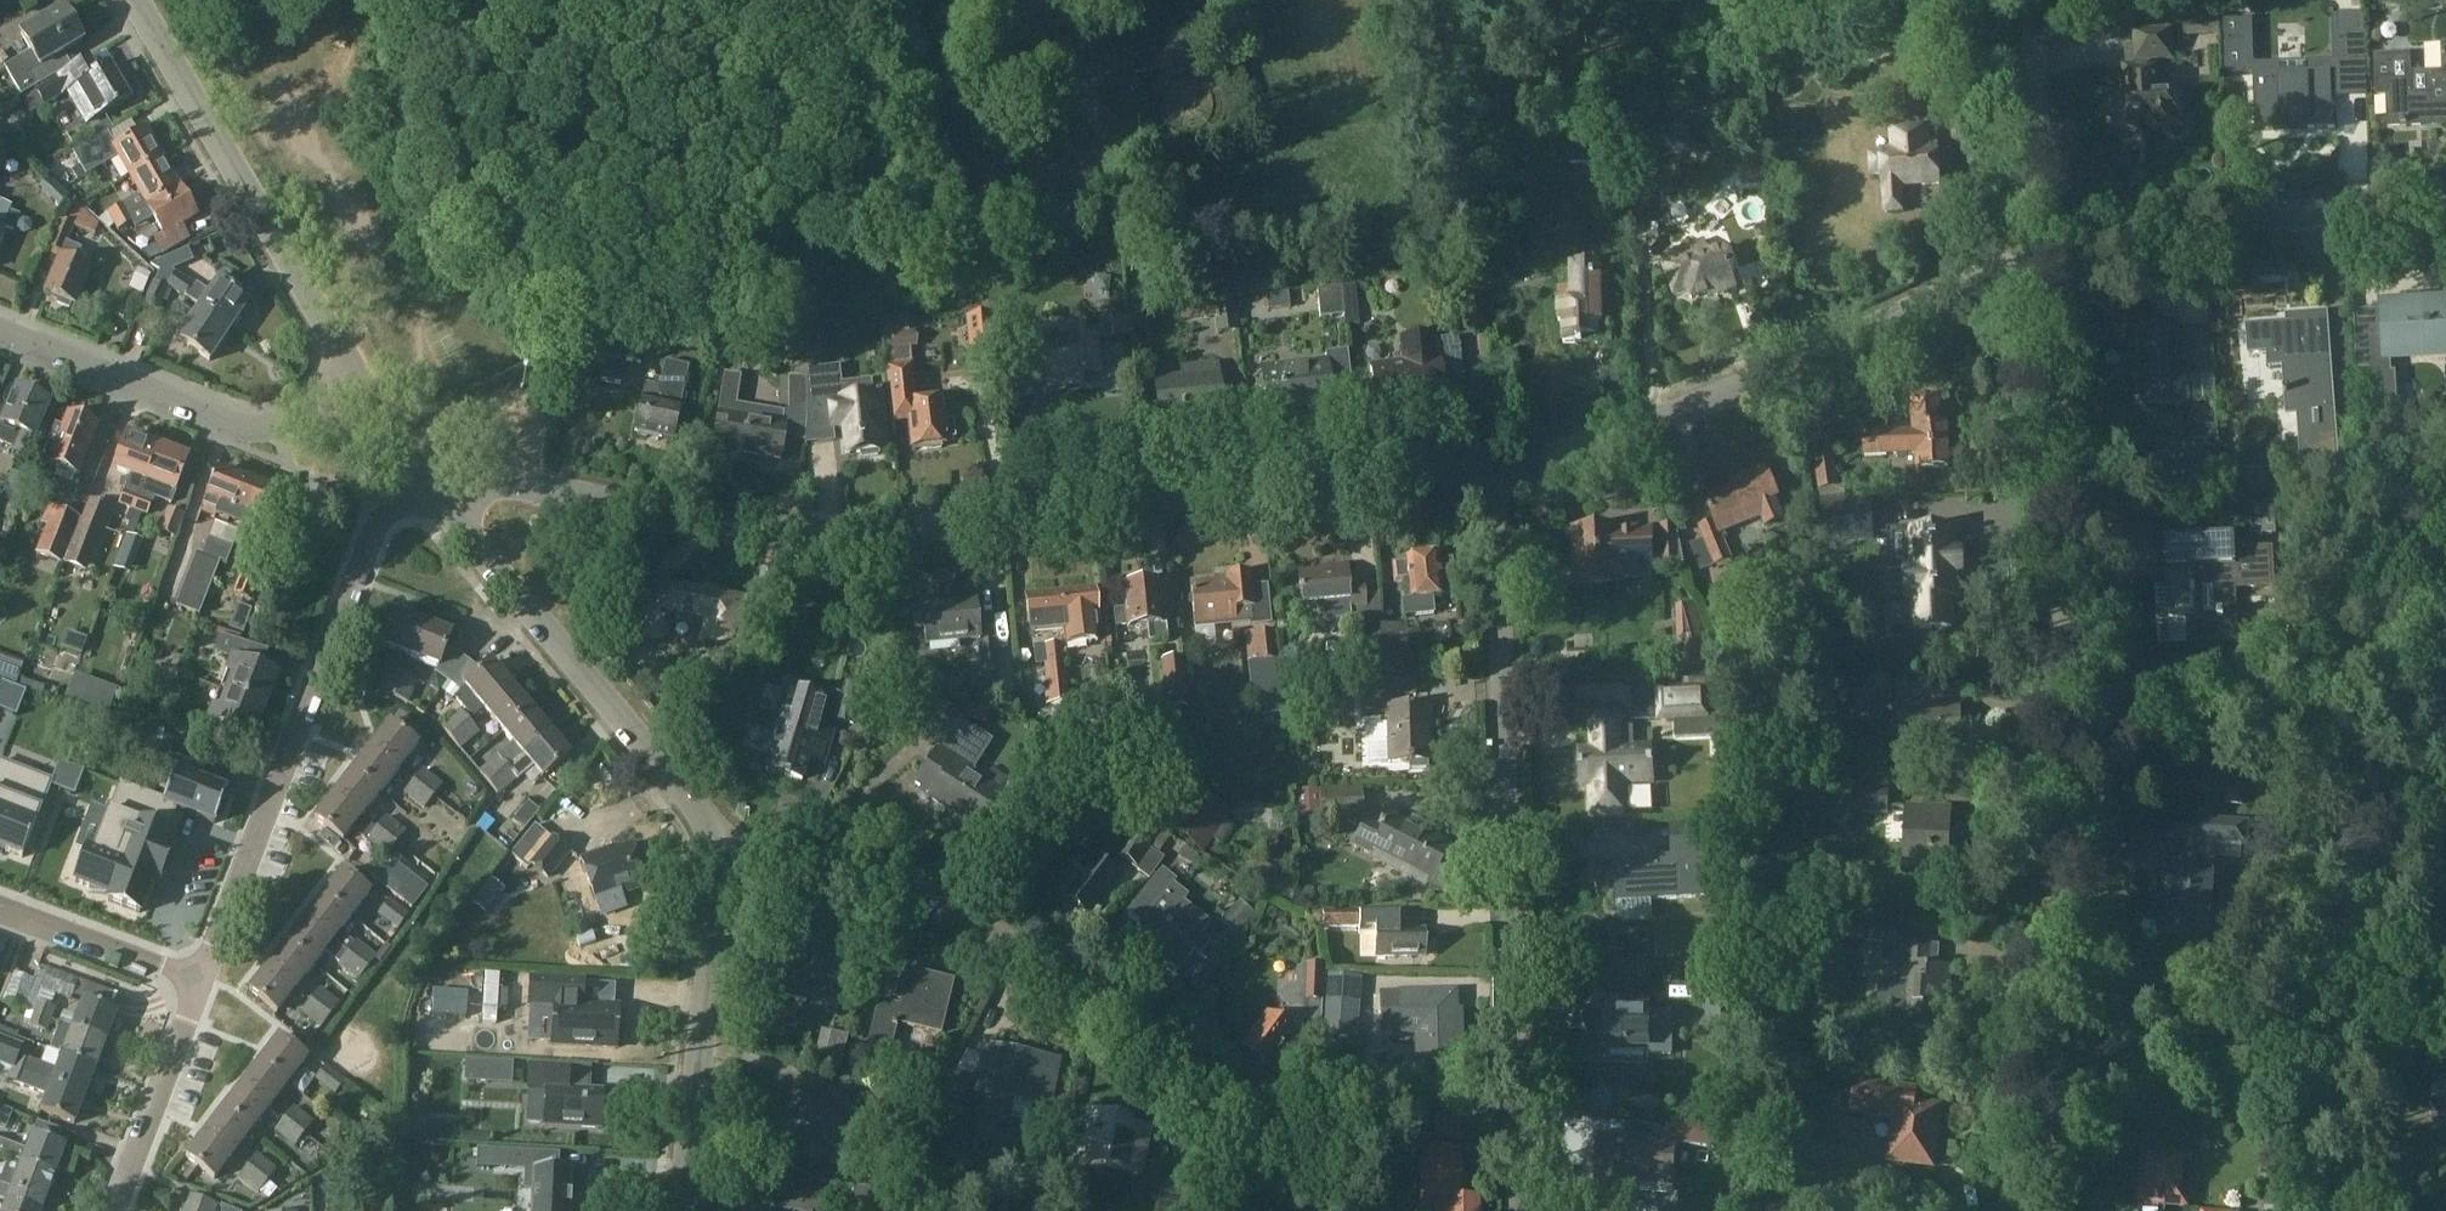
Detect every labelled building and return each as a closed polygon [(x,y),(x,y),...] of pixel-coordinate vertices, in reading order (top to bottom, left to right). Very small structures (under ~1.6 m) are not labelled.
[(28,54),(5,68),(22,96),(58,75),(50,60),(64,53),(82,42),(62,9),(17,35),(28,54)] [(2220,35),(2219,25),(2219,20),(2199,21),(2200,36),(2220,35)] [(2246,20),(2221,21),(2222,68),(2248,67),(2246,20)] [(2124,66),(2121,66),(2125,127),(2151,125),(2152,132),(2171,131),(2171,134),(2186,133),(2185,119),(2187,119),(2185,93),(2179,94),(2179,93),(2163,94),(2161,64),(2161,63),(2174,62),(2172,27),(2166,28),(2133,30),(2132,30),(2133,46),(2135,65),(2131,65),(2124,66)] [(11,51),(2,34),(0,35),(0,57),(11,51)] [(2366,61),(2366,34),(2341,34),(2342,62),(2366,61)] [(2406,56),(2375,57),(2376,94),(2387,94),(2388,128),(2445,126),(2445,45),(2442,45),(2443,74),(2406,75),(2406,56)] [(961,54),(951,52),(950,64),(960,66),(961,54)] [(88,58),(57,76),(58,77),(68,92),(85,125),(102,115),(129,100),(128,98),(134,94),(120,69),(113,73),(109,65),(96,73),(88,58)] [(2307,125),(2308,129),(2335,128),(2334,106),(2328,107),(2327,90),(2331,89),(2330,70),(2252,72),(2253,110),(2259,110),(2259,131),(2281,130),(2281,126),(2307,125)] [(58,77),(37,90),(46,105),(68,92),(58,77)] [(43,106),(35,91),(22,99),(30,113),(43,106)] [(1650,106),(1653,121),(1638,124),(1645,160),(1690,152),(1685,123),(1671,126),(1667,103),(1650,106)] [(1882,175),(1885,213),(1902,211),(1900,188),(1938,184),(1935,142),(1922,142),(1921,128),(1889,131),(1891,152),(1879,153),(1880,157),(1869,158),(1870,176),(1882,175)] [(130,178),(163,159),(146,129),(113,148),(130,178)] [(1567,130),(1567,164),(1596,163),(1596,130),(1567,130)] [(103,135),(72,154),(79,167),(85,176),(85,177),(116,158),(110,147),(103,135)] [(0,141),(0,172),(12,146),(0,141)] [(130,178),(140,195),(124,204),(123,204),(106,214),(112,225),(127,217),(128,217),(130,216),(139,211),(146,206),(179,187),(163,159),(130,178)] [(79,167),(71,171),(77,181),(85,176),(79,167)] [(60,187),(49,199),(59,208),(70,196),(60,187)] [(179,187),(146,206),(139,211),(145,223),(153,218),(162,233),(153,239),(162,255),(164,255),(189,239),(182,225),(196,217),(179,187)] [(13,207),(0,202),(0,239),(13,207)] [(127,217),(112,225),(116,232),(134,222),(130,216),(128,217),(127,217)] [(61,254),(60,256),(44,293),(59,299),(57,304),(68,309),(70,304),(75,305),(90,269),(75,263),(81,249),(67,243),(74,226),(59,219),(48,248),(54,251),(61,254)] [(1689,291),(1692,300),(1716,292),(1717,296),(1737,289),(1731,273),(1735,271),(1730,255),(1726,253),(1725,250),(1711,255),(1710,252),(1708,253),(1704,243),(1670,255),(1674,264),(1664,267),(1674,296),(1689,291)] [(169,257),(150,266),(159,272),(154,283),(155,283),(164,287),(166,284),(167,284),(174,273),(172,272),(174,268),(169,257)] [(1579,344),(1579,345),(1582,345),(1582,337),(1599,336),(1598,321),(1603,321),(1600,263),(1569,265),(1570,285),(1567,285),(1568,292),(1557,293),(1558,323),(1563,323),(1564,344),(1579,344)] [(150,275),(137,269),(129,288),(142,293),(150,275)] [(167,284),(165,287),(168,289),(183,299),(184,297),(190,289),(193,284),(175,272),(174,273),(167,284)] [(190,289),(184,297),(199,308),(198,309),(230,330),(248,304),(230,291),(237,281),(225,272),(218,282),(217,282),(209,294),(197,285),(193,291),(190,289)] [(153,282),(142,305),(158,312),(168,289),(164,287),(155,283),(154,283),(153,282)] [(1340,287),(1316,290),(1319,319),(1343,317),(1340,288),(1340,287)] [(1235,294),(1213,296),(1214,319),(1216,334),(1238,332),(1237,322),(1235,294)] [(2354,339),(2356,372),(2370,371),(2373,416),(2375,416),(2375,415),(2385,414),(2384,402),(2373,403),(2371,377),(2392,376),(2392,375),(2391,375),(2390,356),(2445,353),(2445,306),(2444,300),(2443,300),(2443,301),(2440,301),(2409,303),(2406,303),(2406,302),(2404,302),(2405,309),(2380,310),(2382,333),(2367,334),(2368,338),(2354,339)] [(198,309),(194,315),(177,304),(168,318),(184,329),(177,340),(208,361),(230,330),(198,309)] [(1014,314),(997,315),(1000,342),(1017,340),(1014,314)] [(2305,322),(2247,327),(2249,353),(2267,352),(2268,367),(2284,366),(2288,415),(2299,414),(2300,431),(2335,428),(2326,314),(2304,315),(2305,322)] [(993,315),(965,318),(967,340),(969,356),(997,353),(995,338),(993,315)] [(1359,315),(1343,317),(1344,325),(1360,324),(1359,315)] [(812,322),(805,323),(806,340),(816,339),(815,323),(812,323),(812,322)] [(1020,334),(1021,346),(1025,379),(1045,377),(1046,388),(1082,383),(1080,372),(1099,370),(1093,325),(1022,334),(1020,334)] [(2149,406),(2188,403),(2184,325),(2144,327),(2149,406)] [(1403,363),(1370,367),(1374,400),(1421,394),(1426,388),(1438,386),(1439,392),(1442,392),(1442,386),(1462,383),(1458,338),(1432,341),(1431,341),(1431,339),(1431,335),(1400,339),(1403,363)] [(609,340),(606,354),(600,381),(620,385),(625,361),(640,364),(643,347),(609,340)] [(1325,361),(1261,368),(1266,412),(1331,404),(1331,400),(1352,398),(1347,351),(1324,353),(1325,361)] [(646,398),(641,397),(634,432),(636,432),(637,436),(645,438),(648,435),(672,440),(688,368),(665,363),(659,387),(649,384),(646,398)] [(910,363),(885,366),(888,385),(888,390),(891,417),(905,415),(908,415),(912,448),(927,446),(928,450),(941,448),(941,444),(946,444),(945,441),(955,440),(953,422),(943,423),(940,401),(915,404),(915,403),(913,387),(910,363)] [(1216,363),(1181,367),(1182,376),(1153,379),(1158,423),(1222,416),(1216,363)] [(818,369),(806,371),(809,413),(835,410),(837,429),(842,428),(845,455),(860,453),(860,457),(877,455),(877,452),(880,451),(877,419),(878,419),(876,400),(875,400),(875,398),(873,398),(849,401),(847,389),(841,390),(840,383),(838,367),(818,369)] [(786,424),(782,423),(784,413),(736,404),(741,377),(724,374),(713,433),(725,435),(723,450),(780,459),(786,424)] [(806,408),(805,377),(787,378),(788,408),(806,408)] [(0,427),(0,444),(12,450),(11,452),(25,458),(33,461),(49,427),(42,424),(51,404),(48,402),(16,388),(0,424),(1,425),(0,427)] [(1917,454),(1917,468),(1949,466),(1947,424),(1939,425),(1938,399),(1911,400),(1912,432),(1864,434),(1865,456),(1917,454)] [(54,424),(39,463),(78,478),(83,466),(87,468),(94,450),(88,447),(97,426),(67,414),(62,427),(54,424)] [(132,510),(156,448),(125,436),(113,469),(129,475),(118,505),(132,510)] [(2179,445),(2163,446),(2165,491),(2210,489),(2208,444),(2179,445)] [(156,448),(132,510),(133,511),(127,527),(134,530),(140,514),(146,516),(158,486),(173,492),(186,459),(156,448)] [(1818,488),(1838,485),(1834,459),(1814,462),(1818,488)] [(3,463),(0,470),(0,483),(24,492),(31,473),(3,462),(3,463)] [(1704,499),(1713,520),(1697,527),(1703,540),(1689,546),(1700,572),(1714,566),(1714,567),(1732,559),(1721,534),(1760,517),(1765,527),(1783,519),(1774,499),(1777,498),(1763,467),(1738,478),(1740,484),(1704,499)] [(228,521),(243,481),(215,471),(199,510),(228,521)] [(2357,473),(2339,475),(2303,477),(2304,480),(2305,492),(2305,494),(2358,490),(2357,473)] [(271,492),(243,481),(228,521),(256,532),(271,492)] [(111,509),(92,502),(68,562),(87,569),(111,509)] [(1822,505),(1823,541),(1872,539),(1870,503),(1822,505)] [(2250,536),(2276,535),(2275,505),(2249,506),(2250,536)] [(40,524),(41,525),(45,526),(34,555),(61,565),(79,518),(47,506),(40,524)] [(157,532),(174,539),(184,514),(167,508),(157,532)] [(225,528),(213,523),(201,554),(213,559),(225,528)] [(1674,525),(1660,529),(1668,556),(1681,553),(1674,525)] [(238,534),(225,528),(213,559),(219,562),(226,564),(238,534)] [(135,557),(143,535),(125,529),(117,551),(135,557)] [(1572,531),(1575,585),(1620,583),(1619,567),(1651,566),(1650,531),(1618,532),(1618,529),(1572,531)] [(1907,535),(1884,536),(1884,551),(1886,576),(1902,576),(1903,593),(1903,599),(1903,601),(1911,601),(1912,614),(1912,634),(1949,632),(1948,618),(1948,603),(1955,602),(1954,589),(1954,579),(1960,579),(1959,556),(1953,556),(1952,533),(1908,535),(1907,535)] [(2188,636),(2211,634),(2209,590),(2273,587),(2271,550),(2203,553),(2202,534),(2155,537),(2156,569),(2166,569),(2169,619),(2187,618),(2188,636)] [(251,603),(269,560),(248,552),(231,595),(251,603)] [(198,553),(186,586),(205,593),(205,594),(206,595),(212,581),(219,562),(213,559),(201,554),(198,553)] [(1410,600),(1408,600),(1401,600),(1403,619),(1434,615),(1432,597),(1460,594),(1455,559),(1438,562),(1437,555),(1405,559),(1410,600)] [(1317,573),(1298,574),(1301,608),(1344,604),(1347,604),(1348,614),(1356,613),(1365,612),(1363,584),(1357,585),(1343,586),(1341,568),(1316,570),(1317,573)] [(1226,581),(1190,586),(1194,625),(1247,619),(1248,626),(1268,624),(1264,589),(1248,590),(1247,574),(1225,577),(1226,581)] [(792,576),(781,582),(788,594),(799,588),(792,576)] [(265,592),(269,580),(263,578),(259,590),(265,592)] [(1125,609),(1124,609),(1112,610),(1113,617),(1125,616),(1126,628),(1146,627),(1148,644),(1166,641),(1162,605),(1158,605),(1156,581),(1143,583),(1137,578),(1132,579),(1128,584),(1123,584),(1125,609)] [(711,595),(664,586),(640,619),(654,633),(656,632),(669,615),(705,623),(704,628),(706,629),(709,634),(713,637),(719,638),(724,636),(729,633),(752,602),(711,595)] [(1093,590),(1060,593),(1064,630),(1063,630),(1065,645),(1099,642),(1093,590)] [(1064,630),(1060,593),(1026,597),(1030,634),(1064,630)] [(1367,614),(1359,615),(1360,628),(1379,627),(1381,627),(1378,594),(1366,595),(1367,614)] [(921,608),(911,609),(913,629),(923,628),(925,645),(979,639),(975,602),(921,608)] [(1695,606),(1687,607),(1681,607),(1682,641),(1684,673),(1712,671),(1705,644),(1695,606)] [(408,658),(421,624),(392,613),(380,647),(408,658)] [(450,635),(421,624),(408,658),(436,668),(434,673),(446,682),(464,658),(446,645),(450,635)] [(1388,662),(1410,660),(1407,625),(1385,627),(1388,662)] [(1272,631),(1243,635),(1247,664),(1270,662),(1273,661),(1276,661),(1272,631)] [(86,640),(66,632),(60,648),(80,656),(86,640)] [(267,651),(221,636),(214,652),(229,658),(232,659),(227,673),(233,675),(227,693),(264,707),(276,676),(260,670),(267,651)] [(976,643),(979,674),(999,672),(996,641),(976,643)] [(1069,704),(1063,644),(1033,647),(1035,667),(1042,666),(1045,692),(1043,692),(1045,706),(1069,704)] [(1766,663),(1779,660),(1775,646),(1762,649),(1766,663)] [(1381,652),(1362,654),(1364,678),(1383,676),(1381,652)] [(464,658),(446,682),(459,692),(453,697),(471,718),(482,709),(509,686),(490,663),(481,671),(464,658)] [(1273,661),(1270,662),(1247,664),(1253,717),(1279,715),(1273,661)] [(1181,668),(1161,670),(1163,698),(1154,698),(1156,719),(1166,718),(1166,723),(1188,720),(1181,668)] [(393,697),(402,674),(388,669),(379,692),(393,697)] [(415,680),(402,674),(393,697),(407,702),(415,680)] [(74,675),(66,698),(99,709),(109,713),(117,690),(74,675)] [(0,682),(0,683),(0,711),(16,717),(26,691),(15,687),(0,682)] [(864,688),(844,683),(833,721),(852,726),(864,688)] [(1385,692),(1359,692),(1359,720),(1388,719),(1388,707),(1393,707),(1393,685),(1385,685),(1385,692)] [(529,709),(509,686),(482,709),(501,733),(529,709)] [(1707,717),(1705,688),(1657,691),(1658,720),(1680,719),(1707,717)] [(1892,691),(1856,692),(1854,692),(1855,722),(1880,721),(1880,714),(1892,714),(1892,691)] [(191,713),(183,734),(204,741),(229,751),(235,733),(252,739),(264,707),(227,693),(220,710),(213,707),(208,720),(191,713)] [(796,693),(789,715),(781,713),(765,771),(801,781),(810,752),(825,756),(834,723),(830,721),(835,704),(796,693)] [(1330,695),(1312,696),(1312,715),(1330,714),(1330,695)] [(1932,705),(1903,706),(1905,750),(1921,749),(1921,754),(1926,758),(1939,757),(1942,753),(1943,748),(1961,748),(1960,728),(1963,727),(1967,724),(1967,717),(1963,713),(1959,713),(1959,708),(1932,709),(1932,705)] [(1389,743),(1367,744),(1367,763),(1389,762),(1408,762),(1408,771),(1427,770),(1427,763),(1429,763),(1428,744),(1430,743),(1430,729),(1429,707),(1394,707),(1393,707),(1388,707),(1388,719),(1388,720),(1389,743)] [(511,744),(496,757),(506,769),(521,756),(549,733),(529,709),(501,733),(511,744)] [(450,737),(469,722),(459,711),(441,726),(450,737)] [(1627,750),(1626,728),(1621,728),(1620,711),(1619,711),(1619,714),(1593,715),(1592,713),(1591,713),(1592,736),(1593,736),(1594,751),(1580,752),(1580,750),(1578,750),(1580,787),(1581,787),(1581,785),(1591,784),(1593,818),(1594,818),(1594,816),(1624,815),(1624,817),(1625,817),(1623,782),(1652,781),(1653,783),(1654,783),(1652,746),(1651,746),(1651,748),(1635,749),(1627,750)] [(956,719),(914,784),(949,807),(972,772),(991,742),(956,719)] [(478,733),(469,722),(450,737),(459,749),(478,733)] [(388,724),(369,748),(399,771),(417,747),(388,724)] [(521,756),(506,769),(517,782),(532,769),(541,780),(569,756),(549,733),(521,756)] [(399,771),(369,748),(351,772),(380,795),(399,771)] [(175,773),(162,804),(175,809),(215,824),(217,818),(222,820),(229,801),(224,800),(227,793),(207,785),(194,780),(200,766),(198,765),(172,757),(167,770),(175,773)] [(488,784),(506,769),(496,757),(495,757),(478,771),(488,784)] [(59,761),(51,781),(49,786),(74,796),(84,771),(59,761)] [(51,781),(14,767),(0,762),(0,850),(6,853),(21,858),(40,811),(39,811),(41,804),(42,804),(49,786),(51,781)] [(1027,762),(1021,770),(1040,783),(1046,775),(1027,762)] [(506,769),(488,784),(499,797),(517,782),(506,769)] [(1040,783),(1021,770),(1005,796),(1021,807),(1022,805),(1024,807),(1033,795),(1040,783)] [(422,771),(413,782),(432,797),(433,797),(441,786),(422,771)] [(380,795),(351,772),(332,796),(362,819),(362,818),(380,795)] [(972,772),(949,807),(959,813),(959,820),(974,829),(1004,781),(991,772),(985,781),(972,772)] [(432,797),(413,782),(404,794),(423,809),(432,797)] [(86,852),(75,882),(110,896),(107,901),(139,914),(153,879),(158,881),(161,875),(161,874),(162,872),(159,868),(162,859),(167,858),(168,856),(169,855),(171,849),(165,847),(169,836),(165,834),(175,809),(162,804),(163,802),(120,785),(110,812),(109,814),(94,853),(87,851),(86,852)] [(1863,787),(1861,811),(1883,812),(1884,788),(1863,787)] [(2227,790),(2225,806),(2242,807),(2243,791),(2227,790)] [(1195,791),(1167,830),(1195,850),(1202,855),(1213,839),(1225,822),(1230,815),(1195,791)] [(1317,791),(1298,791),(1299,817),(1319,816),(1317,791)] [(332,796),(314,820),(343,843),(353,830),(366,840),(375,828),(362,818),(362,819),(332,796)] [(527,802),(512,822),(523,831),(539,812),(527,802)] [(1906,805),(1905,820),(1903,866),(1945,868),(1949,808),(1906,805)] [(2187,817),(2186,842),(2217,845),(2247,847),(2249,822),(2215,819),(2216,810),(2188,808),(2187,817)] [(1366,817),(1351,845),(1371,856),(1373,852),(1428,880),(1427,882),(1444,891),(1457,866),(1442,859),(1449,846),(1388,814),(1383,825),(1368,818),(1366,817)] [(385,816),(375,828),(396,844),(405,832),(385,816)] [(1138,818),(1115,855),(1135,870),(1148,848),(1159,831),(1138,818)] [(1656,862),(1615,865),(1617,902),(1652,900),(1708,898),(1706,861),(1706,848),(1735,846),(1735,841),(1734,823),(1705,825),(1705,841),(1670,843),(1670,845),(1675,845),(1676,858),(1656,859),(1656,862)] [(551,838),(535,825),(511,855),(528,869),(531,866),(529,864),(551,838)] [(366,840),(365,841),(386,857),(396,844),(375,828),(366,840)] [(1159,835),(1151,846),(1159,852),(1167,841),(1159,835)] [(529,864),(531,866),(547,878),(568,851),(551,838),(529,864)] [(2163,870),(2159,931),(2208,934),(2211,892),(2214,892),(2215,879),(2212,879),(2213,867),(2216,867),(2217,845),(2186,842),(2184,865),(2170,864),(2170,871),(2163,870)] [(616,895),(643,886),(630,847),(582,864),(593,896),(614,889),(616,895)] [(1070,865),(1083,875),(1068,893),(1088,909),(1115,874),(1105,866),(1083,849),(1070,865)] [(427,889),(395,864),(379,885),(411,910),(427,889)] [(1161,868),(1130,907),(1144,918),(1145,915),(1146,916),(1133,932),(1150,946),(1147,949),(1176,972),(1192,952),(1199,957),(1209,944),(1199,936),(1209,923),(1182,902),(1187,896),(1172,885),(1176,880),(1161,868)] [(341,873),(322,897),(351,919),(370,896),(341,873)] [(29,894),(33,878),(16,874),(12,890),(29,894)] [(1249,889),(1239,902),(1254,913),(1263,900),(1249,889)] [(351,919),(322,897),(304,920),(346,954),(354,944),(340,933),(351,919)] [(387,900),(381,908),(377,913),(397,930),(408,916),(387,900)] [(1237,904),(1220,923),(1238,939),(1255,920),(1237,904)] [(1421,956),(1421,933),(1398,933),(1398,914),(1403,913),(1403,912),(1323,912),(1324,927),(1359,926),(1359,934),(1375,933),(1375,956),(1421,956)] [(346,954),(304,920),(285,944),(314,967),(325,953),(338,964),(346,954)] [(2425,925),(2420,943),(2436,948),(2441,930),(2425,925)] [(836,1010),(849,957),(811,948),(815,932),(793,927),(777,995),(836,1010)] [(1373,968),(1372,934),(1347,935),(1348,969),(1373,968)] [(354,944),(346,954),(365,969),(374,957),(355,942),(354,944)] [(314,967),(285,944),(266,968),(295,990),(314,967)] [(1906,985),(1882,983),(1878,1037),(1907,1039),(1907,1030),(1946,1033),(1951,968),(1928,966),(1929,947),(1884,944),(1883,965),(1907,967),(1906,985)] [(346,954),(338,964),(337,965),(356,980),(365,969),(346,954)] [(1265,1015),(1241,1049),(1244,1051),(1244,1055),(1250,1059),(1254,1058),(1267,1068),(1281,1048),(1302,1021),(1305,1016),(1318,1028),(1321,1025),(1321,1002),(1321,1001),(1321,997),(1322,966),(1306,965),(1304,965),(1296,972),(1295,985),(1291,984),(1276,996),(1289,1008),(1287,1010),(1277,1024),(1265,1015)] [(32,982),(31,986),(34,987),(41,990),(42,989),(48,971),(38,967),(32,982)] [(295,990),(266,968),(248,991),(276,1014),(288,999),(296,1005),(303,996),(295,990)] [(878,1002),(868,1044),(890,1049),(896,1024),(940,1034),(954,974),(934,969),(933,977),(907,970),(906,975),(904,974),(899,977),(894,998),(897,1002),(900,1003),(899,1007),(878,1002)] [(48,971),(42,989),(55,993),(70,999),(71,996),(76,981),(48,970),(48,971)] [(1324,974),(1320,1032),(1320,1038),(1355,1040),(1360,977),(1324,974)] [(31,986),(32,982),(14,975),(3,1002),(12,1005),(22,1009),(31,986)] [(529,979),(527,1002),(530,1002),(533,1003),(532,1011),(552,1012),(550,1039),(550,1043),(550,1045),(616,1049),(619,1008),(612,1007),(583,1006),(584,986),(584,982),(529,979)] [(34,987),(31,986),(22,1009),(34,1014),(38,1003),(36,1002),(41,990),(34,987)] [(309,1000),(328,1016),(337,1004),(318,989),(309,1000)] [(1419,1031),(1420,1059),(1452,1058),(1452,1039),(1457,1038),(1456,1013),(1451,1013),(1451,996),(1383,998),(1384,1032),(1419,1031)] [(1707,999),(1706,1034),(1733,1034),(1734,999),(1707,999)] [(82,1000),(72,1028),(105,1041),(116,1012),(106,1009),(82,1000)] [(328,1016),(309,1000),(300,1012),(319,1027),(328,1016)] [(38,1003),(34,1014),(49,1020),(53,1009),(50,1007),(38,1003)] [(1602,1030),(1599,1033),(1599,1040),(1602,1043),(1604,1043),(1604,1047),(1630,1048),(1647,1048),(1648,1048),(1648,1055),(1670,1055),(1670,1053),(1670,1051),(1671,1012),(1670,1012),(1661,1012),(1650,1012),(1605,1011),(1605,1030),(1602,1030)] [(49,1020),(34,1014),(30,1025),(34,1026),(45,1031),(49,1020)] [(59,1024),(49,1049),(49,1051),(61,1056),(95,1069),(105,1041),(72,1028),(59,1024)] [(830,1032),(823,1062),(840,1066),(847,1037),(830,1032)] [(258,1062),(287,1084),(306,1060),(277,1038),(258,1062)] [(17,1058),(21,1047),(0,1039),(0,1064),(13,1069),(17,1058)] [(1047,1108),(1056,1062),(986,1047),(979,1083),(987,1085),(987,1087),(999,1090),(1000,1088),(1020,1092),(1014,1116),(1031,1120),(1034,1105),(1047,1108)] [(61,1056),(51,1084),(84,1096),(95,1069),(61,1056)] [(17,1058),(13,1069),(28,1075),(32,1064),(28,1062),(17,1058)] [(465,1061),(464,1082),(511,1085),(512,1063),(465,1061)] [(287,1084),(258,1062),(240,1086),(268,1108),(287,1084)] [(324,1066),(323,1067),(314,1079),(334,1095),(344,1081),(324,1066)] [(567,1068),(529,1066),(527,1090),(545,1091),(543,1126),(599,1129),(599,1122),(605,1122),(606,1100),(600,1100),(601,1092),(588,1092),(566,1091),(567,1068)] [(28,1075),(13,1069),(9,1080),(24,1086),(28,1075)] [(2219,1072),(2217,1086),(2232,1088),(2234,1074),(2219,1072)] [(28,1075),(24,1086),(27,1088),(33,1090),(46,1095),(40,1112),(73,1125),(84,1096),(51,1084),(28,1075)] [(882,1079),(868,1095),(891,1116),(905,1101),(882,1079)] [(959,1115),(962,1109),(972,1089),(952,1079),(927,1126),(948,1138),(959,1115)] [(1846,1083),(1844,1097),(1855,1098),(1857,1084),(1855,1084),(1846,1083)] [(1888,1161),(1932,1166),(1939,1106),(1912,1103),(1914,1090),(1857,1083),(1857,1084),(1855,1098),(1853,1113),(1894,1118),(1888,1161)] [(268,1108),(240,1086),(221,1110),(250,1132),(268,1108)] [(921,1090),(916,1086),(910,1086),(906,1091),(907,1097),(912,1100),(918,1100),(922,1096),(921,1090)] [(810,1163),(820,1153),(832,1164),(858,1136),(809,1089),(783,1117),(796,1130),(787,1140),(810,1163)] [(292,1107),(283,1119),(303,1135),(313,1123),(292,1107)] [(221,1110),(202,1133),(231,1156),(250,1132),(221,1110)] [(1461,1113),(1433,1113),(1433,1143),(1461,1142),(1461,1113)] [(1113,1123),(1080,1116),(1072,1154),(1110,1162),(1108,1168),(1138,1174),(1146,1134),(1112,1127),(1113,1123)] [(283,1119),(273,1132),(294,1147),(296,1144),(303,1135),(283,1119)] [(1694,1127),(1692,1147),(1714,1148),(1716,1129),(1694,1127)] [(914,1149),(892,1128),(875,1147),(897,1166),(914,1149)] [(231,1156),(202,1133),(184,1157),(213,1180),(231,1156)] [(9,1158),(21,1163),(20,1164),(53,1177),(65,1148),(56,1145),(31,1135),(25,1151),(0,1141),(0,1155),(9,1158)] [(1673,1144),(1665,1143),(1599,1138),(1596,1178),(1603,1178),(1601,1201),(1635,1204),(1637,1181),(1670,1184),(1673,1144)] [(493,1168),(494,1151),(477,1150),(476,1167),(493,1168)] [(1460,1200),(1459,1151),(1418,1152),(1419,1185),(1427,1185),(1428,1202),(1435,1202),(1435,1210),(1474,1210),(1474,1200),(1460,1200)] [(256,1154),(246,1166),(266,1182),(269,1178),(276,1170),(256,1154)] [(2139,1206),(2139,1210),(2161,1210),(2161,1205),(2186,1207),(2189,1158),(2143,1154),(2139,1206)] [(1005,1159),(1001,1165),(1002,1172),(1008,1176),(1015,1175),(1019,1170),(1018,1162),(1012,1158),(1005,1159)] [(925,1160),(916,1166),(924,1180),(933,1174),(925,1160)] [(53,1177),(20,1164),(10,1189),(9,1191),(43,1204),(53,1177)] [(246,1166),(237,1179),(256,1194),(257,1194),(258,1192),(265,1184),(266,1183),(266,1182),(246,1166)] [(569,1206),(570,1207),(570,1204),(569,1204),(570,1196),(570,1194),(571,1172),(571,1170),(557,1169),(532,1168),(531,1170),(532,1170),(531,1189),(530,1210),(569,1210),(569,1206)] [(794,1180),(782,1179),(782,1187),(793,1188),(794,1180)] [(10,1189),(0,1185),(0,1201),(5,1203),(2,1210),(40,1210),(43,1204),(9,1191),(10,1189)] [(879,1189),(839,1185),(837,1203),(877,1206),(879,1189)] [(202,1201),(188,1195),(182,1210),(198,1210),(202,1201)] [(1761,1200),(1760,1210),(1791,1210),(1792,1203),(1761,1200)] [(198,1210),(213,1210),(215,1206),(202,1201),(198,1210)]
